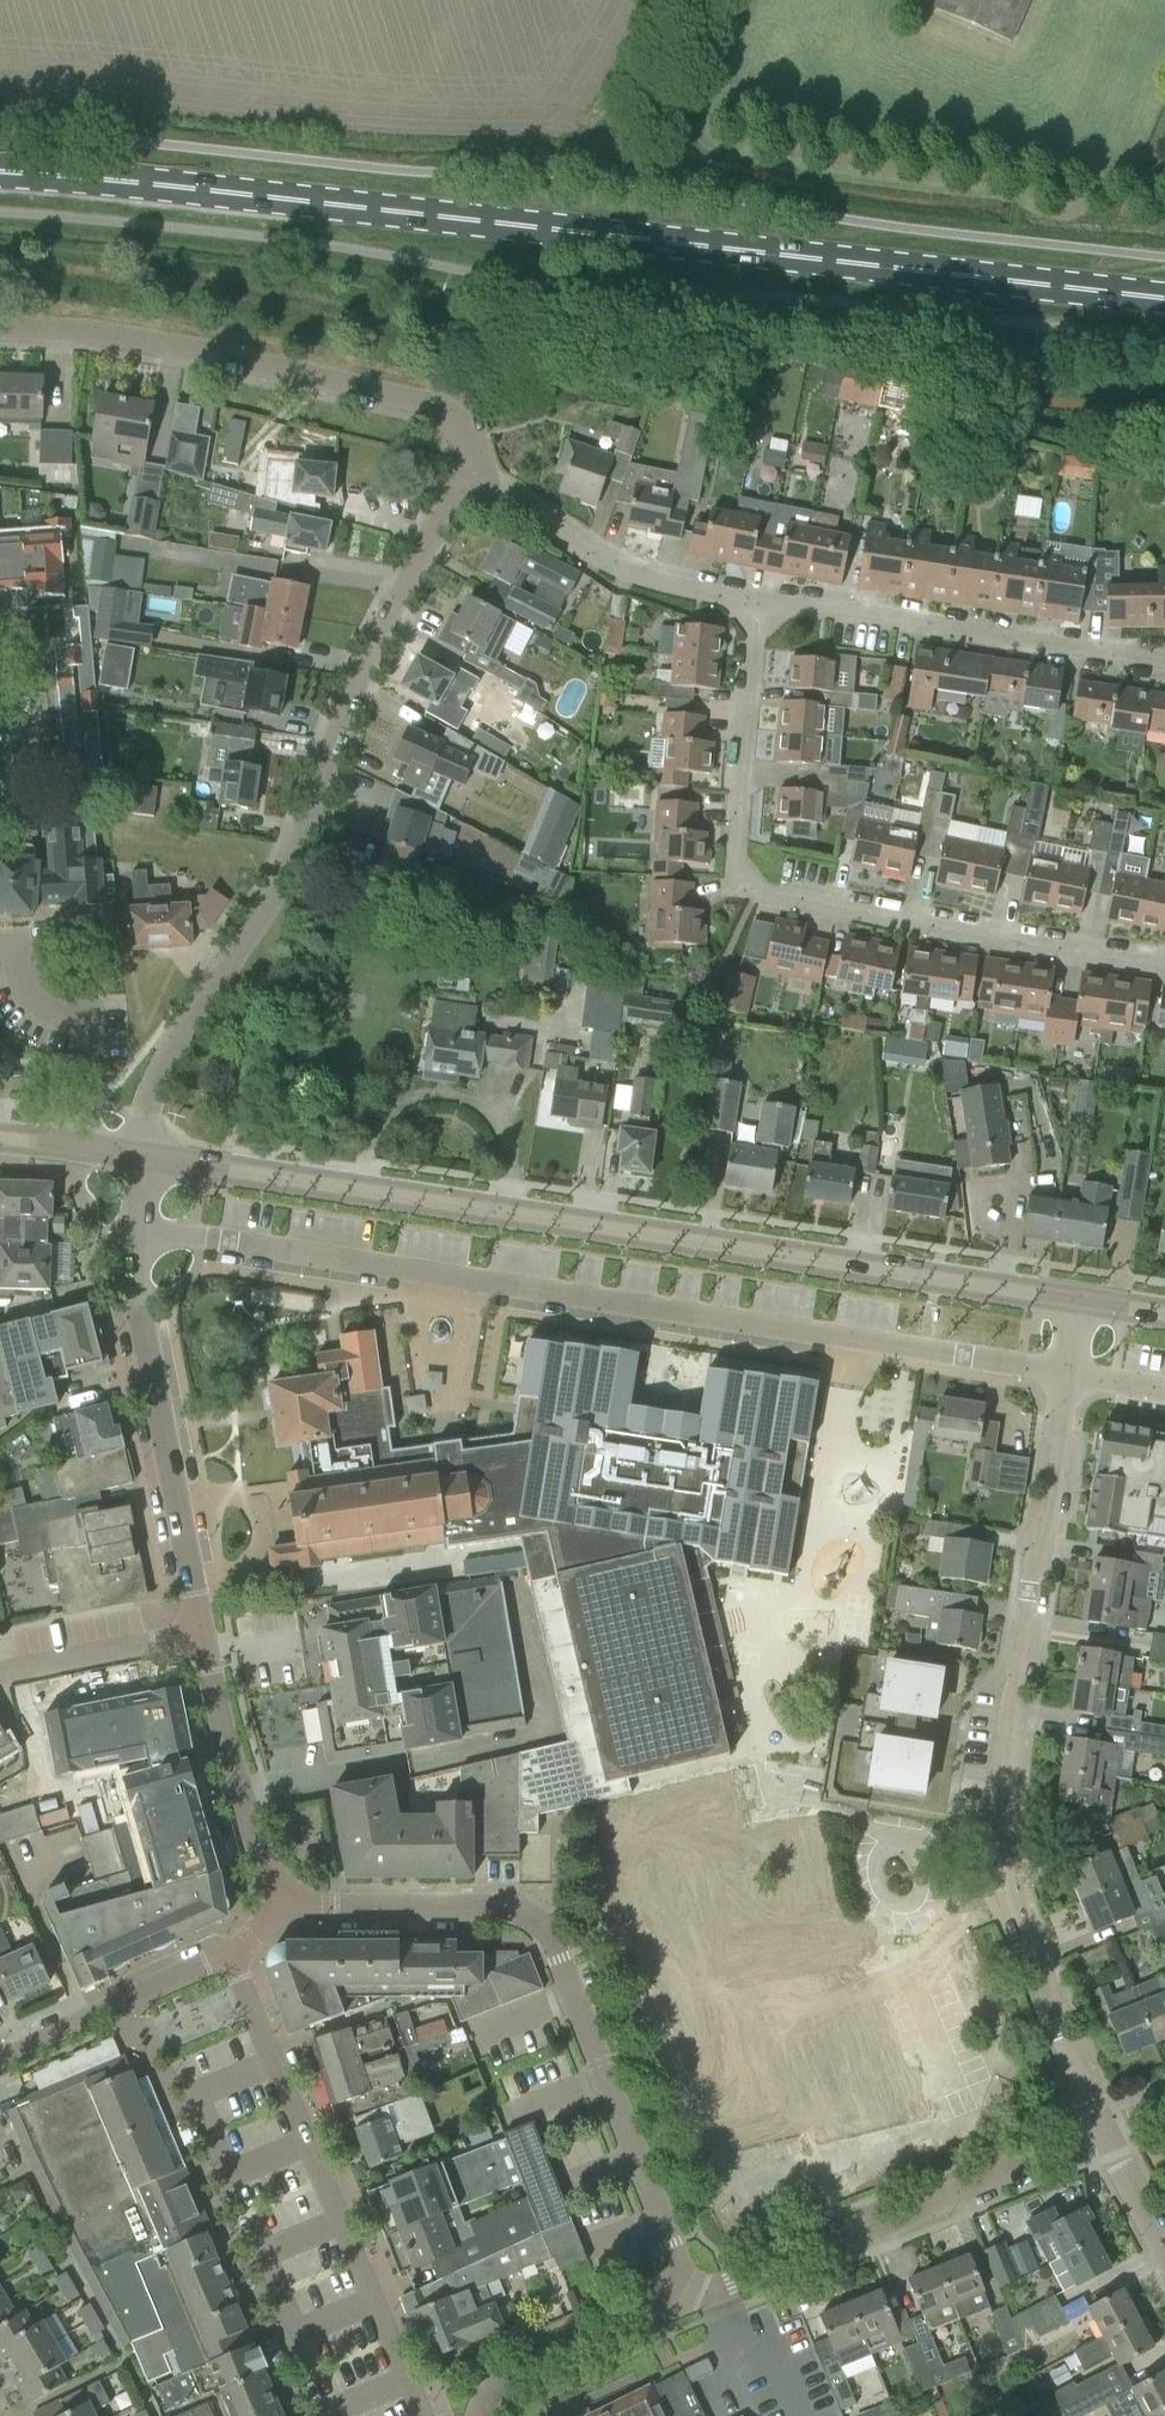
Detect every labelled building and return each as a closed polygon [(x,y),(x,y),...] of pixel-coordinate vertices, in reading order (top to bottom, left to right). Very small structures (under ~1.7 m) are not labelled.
[(1010,41),(1028,0),(938,0),(935,8),(1010,41)] [(838,400),(876,408),(886,365),(846,360),(843,374),(838,400)] [(920,373),(886,365),(876,408),(875,412),(911,419),(913,406),(920,373)] [(824,370),(819,395),(838,400),(843,374),(824,370)] [(41,404),(42,380),(22,379),(22,381),(0,380),(0,424),(29,425),(29,431),(40,431),(40,425),(41,425),(41,404)] [(125,404),(126,402),(120,400),(120,401),(101,398),(93,439),(117,443),(114,462),(140,467),(142,467),(142,466),(148,430),(152,407),(149,406),(149,408),(125,404)] [(913,406),(911,419),(927,423),(930,409),(913,406)] [(627,525),(649,529),(649,533),(681,539),(688,500),(698,502),(713,423),(687,418),(671,498),(634,490),(627,525)] [(618,442),(616,448),(632,454),(638,438),(640,433),(623,427),(620,435),(618,442)] [(71,466),(71,432),(40,431),(39,465),(71,466)] [(164,470),(163,475),(201,481),(208,439),(171,433),(164,470)] [(710,450),(726,453),(729,438),(713,435),(710,450)] [(567,441),(557,471),(566,475),(561,491),(597,504),(605,481),(606,478),(613,456),(590,448),(567,441)] [(803,443),(800,460),(822,463),(825,447),(803,443)] [(774,451),(772,467),(782,468),(784,453),(774,451)] [(1093,481),(1096,460),(1081,458),(1081,456),(1061,453),(1058,476),(1093,481)] [(293,484),(293,501),(314,503),(315,497),(332,499),(334,465),(261,460),(260,482),(293,484)] [(140,467),(134,499),(158,503),(163,475),(164,470),(142,466),(142,467),(140,467)] [(841,510),(849,471),(829,467),(821,506),(841,510)] [(250,531),(286,538),(283,552),(305,557),(307,550),(324,553),(330,525),(275,514),(277,504),(212,485),(206,504),(253,517),(250,531)] [(1016,495),(1014,513),(1037,516),(1040,498),(1016,495)] [(126,535),(151,539),(158,503),(134,499),(133,499),(126,535)] [(764,571),(802,578),(815,513),(777,505),(773,523),(764,571)] [(687,555),(726,563),(736,515),(711,510),(708,523),(694,520),(687,555)] [(815,513),(802,578),(840,586),(850,538),(836,535),(839,517),(815,513)] [(726,563),(764,571),(773,523),(760,521),(760,520),(736,515),(726,563)] [(8,591),(9,591),(16,590),(17,590),(25,590),(27,589),(34,589),(35,589),(35,591),(36,598),(64,596),(61,564),(63,564),(63,557),(67,556),(66,538),(66,537),(69,537),(70,537),(70,528),(69,519),(46,521),(46,522),(47,528),(44,529),(0,532),(0,592),(8,591)] [(857,589),(901,596),(909,544),(884,540),(886,525),(867,522),(857,589)] [(901,596),(945,603),(954,551),(953,550),(928,547),(930,532),(911,529),(909,544),(901,596)] [(945,603),(989,610),(997,557),(973,553),(975,539),(955,536),(953,550),(954,551),(945,603)] [(114,553),(115,539),(93,537),(88,577),(111,580),(114,553)] [(498,539),(481,571),(494,578),(485,595),(487,597),(503,607),(504,607),(550,632),(560,613),(558,612),(559,609),(532,596),(519,588),(526,575),(539,582),(566,596),(573,582),(579,572),(529,546),(525,554),(498,539)] [(989,610),(1033,617),(1042,564),(1017,560),(1019,546),(1000,543),(997,557),(989,610)] [(1094,581),(1097,558),(1091,557),(1092,549),(1064,545),(1063,553),(1044,550),(1042,564),(1033,617),(1078,624),(1081,600),(1085,579),(1094,581)] [(1105,604),(1106,628),(1164,627),(1164,566),(1156,567),(1157,587),(1105,588),(1105,604)] [(302,619),(308,588),(272,580),(272,584),(245,578),(239,606),(245,607),(302,619)] [(102,590),(95,641),(127,645),(130,625),(125,624),(129,594),(102,590)] [(493,661),(513,621),(468,598),(454,626),(446,622),(436,641),(465,655),(463,661),(494,677),(500,665),(493,661)] [(164,616),(185,615),(185,603),(163,604),(164,616)] [(97,714),(88,606),(70,607),(71,619),(79,618),(81,648),(76,648),(82,715),(97,714)] [(302,619),(245,607),(238,645),(260,650),(261,643),(295,650),(296,645),(300,645),(302,634),(299,633),(302,619)] [(604,654),(619,656),(623,622),(608,620),(604,654)] [(674,649),(672,658),(719,662),(722,629),(676,625),(674,649)] [(105,645),(98,685),(127,690),(134,650),(105,645)] [(984,698),(985,696),(983,696),(989,658),(916,647),(913,671),(906,707),(929,710),(932,690),(984,698)] [(75,724),(77,724),(70,649),(54,650),(67,793),(82,791),(78,745),(77,745),(75,724)] [(197,655),(193,677),(225,683),(220,709),(219,709),(219,711),(246,715),(246,714),(245,714),(245,711),(278,717),(285,678),(258,673),(259,664),(197,655)] [(788,689),(826,693),(834,693),(852,694),(853,694),(856,657),(836,656),(835,661),(790,658),(788,689)] [(442,694),(478,715),(488,698),(438,669),(417,658),(401,687),(435,707),(442,694)] [(719,662),(672,658),(670,685),(652,683),(650,698),(677,700),(678,687),(717,690),(719,662)] [(983,696),(985,696),(1021,701),(1020,707),(1056,712),(1063,670),(989,658),(983,696)] [(883,699),(897,703),(905,669),(890,666),(883,699)] [(525,680),(515,698),(532,708),(538,700),(534,686),(525,680)] [(1145,736),(1146,731),(1145,731),(1151,693),(1078,682),(1074,705),(1072,719),(1111,726),(1110,731),(1145,736)] [(781,701),(778,732),(824,736),(826,707),(851,709),(852,694),(834,693),(826,693),(825,706),(781,701)] [(1146,731),(1164,734),(1164,695),(1151,693),(1145,731),(1146,731)] [(597,707),(609,708),(611,695),(599,694),(597,707)] [(445,711),(437,724),(449,732),(453,734),(457,737),(458,735),(480,749),(486,752),(490,745),(504,743),(461,720),(445,711)] [(658,769),(656,786),(661,786),(685,788),(686,773),(710,775),(712,743),(698,742),(699,733),(702,734),(704,717),(680,714),(662,713),(659,740),(664,740),(661,769),(658,769)] [(895,714),(888,742),(886,755),(887,756),(888,753),(904,757),(907,740),(904,739),(909,718),(895,714)] [(224,726),(212,725),(209,748),(226,750),(219,805),(253,810),(258,769),(249,768),(254,730),(224,726)] [(407,729),(395,758),(411,765),(402,785),(413,790),(422,794),(431,772),(451,781),(463,786),(470,769),(496,781),(504,763),(486,752),(480,749),(458,735),(457,737),(453,734),(449,732),(443,745),(429,739),(407,729)] [(822,763),(824,736),(778,732),(775,763),(819,767),(817,779),(844,781),(852,782),(867,783),(871,768),(822,763)] [(100,743),(84,744),(87,781),(88,791),(104,789),(103,780),(100,743)] [(929,772),(926,791),(940,794),(944,774),(929,772)] [(823,825),(825,797),(848,799),(852,782),(844,781),(817,779),(816,792),(779,789),(776,820),(823,825)] [(153,817),(157,788),(114,782),(110,811),(153,817)] [(879,871),(889,826),(863,821),(859,820),(867,783),(852,782),(848,799),(844,818),(858,821),(854,841),(849,865),(879,871)] [(1037,839),(1048,786),(1031,783),(1026,809),(1025,809),(1018,845),(1017,848),(1035,851),(1037,841),(1037,839)] [(551,791),(537,824),(568,837),(580,808),(551,791)] [(935,827),(942,794),(940,794),(926,791),(919,824),(935,827)] [(948,830),(955,797),(954,797),(942,794),(935,827),(948,830)] [(705,850),(706,833),(691,832),(691,828),(695,829),(697,804),(656,801),(653,845),(660,846),(659,861),(652,861),(651,876),(656,876),(680,877),(681,863),(708,865),(709,851),(705,850)] [(186,828),(216,833),(219,811),(188,806),(186,828)] [(1018,845),(1025,809),(1010,806),(1006,832),(1004,842),(1018,845)] [(396,810),(387,842),(420,852),(434,856),(444,824),(429,820),(419,817),(396,810)] [(72,906),(102,903),(97,860),(95,860),(91,820),(69,823),(69,818),(51,820),(52,824),(46,825),(51,874),(40,875),(43,905),(71,902),(72,906)] [(1103,866),(1106,852),(1109,834),(1111,834),(1113,825),(1096,821),(1086,868),(1058,863),(1049,909),(1080,915),(1088,877),(1100,879),(1103,866)] [(909,878),(919,832),(889,826),(879,871),(909,878)] [(1144,880),(1149,858),(1122,852),(1125,837),(1111,834),(1109,834),(1106,852),(1103,866),(1116,868),(1111,897),(1106,920),(1134,926),(1144,880)] [(964,890),(974,843),(944,837),(939,860),(934,883),(964,890)] [(387,842),(377,874),(400,881),(410,884),(420,852),(387,842)] [(994,896),(1004,850),(974,843),(964,890),(994,896)] [(31,913),(31,914),(33,915),(37,851),(34,847),(30,844),(22,844),(16,848),(15,859),(0,858),(0,911),(31,913)] [(1049,909),(1058,863),(1029,857),(1025,879),(1020,903),(1049,909)] [(468,888),(458,885),(461,872),(438,866),(428,902),(451,909),(454,898),(464,901),(468,888)] [(539,884),(534,895),(559,904),(567,878),(547,868),(539,884)] [(134,910),(126,911),(127,927),(128,950),(159,948),(155,886),(147,887),(146,871),(131,872),(134,910)] [(1134,926),(1164,932),(1164,885),(1145,880),(1144,880),(1134,926)] [(653,948),(676,949),(681,949),(681,945),(704,946),(705,926),(701,926),(702,911),(687,910),(687,902),(691,902),(692,883),(652,881),(650,921),(654,921),(653,948)] [(170,885),(155,886),(159,948),(190,947),(189,931),(209,930),(228,901),(211,889),(206,896),(171,899),(170,885)] [(764,969),(820,982),(828,945),(803,940),(806,928),(775,922),(764,969)] [(533,993),(548,995),(557,936),(542,934),(533,993)] [(850,992),(861,995),(872,943),(845,937),(840,958),(831,956),(827,976),(836,977),(836,979),(852,982),(850,992)] [(872,943),(861,995),(872,998),(874,987),(891,991),(900,949),(872,943)] [(929,997),(935,954),(907,950),(901,993),(917,995),(915,1009),(927,1011),(929,997)] [(977,960),(935,954),(929,997),(956,1001),(957,997),(971,999),(977,960)] [(991,1011),(1019,1015),(1026,967),(984,961),(978,1001),(992,1003),(991,1011)] [(1043,1039),(1057,1041),(1064,996),(1050,995),(1054,971),(1026,967),(1019,1015),(1046,1019),(1043,1039)] [(555,968),(551,996),(565,998),(569,970),(555,968)] [(1064,996),(1057,1041),(1071,1043),(1074,1023),(1090,1025),(1089,1034),(1100,1035),(1108,979),(1081,975),(1077,998),(1064,996)] [(723,1011),(744,1016),(752,981),(731,976),(723,1011)] [(1150,985),(1108,979),(1100,1035),(1112,1037),(1113,1029),(1129,1031),(1130,1022),(1144,1025),(1150,985)] [(1162,987),(1159,1010),(1156,1027),(1164,1028),(1164,987),(1162,987)] [(621,1021),(646,1025),(670,1029),(674,1003),(625,996),(621,1021)] [(503,1039),(472,1034),(475,1009),(434,1003),(423,1079),(457,1084),(458,1075),(477,1078),(480,1059),(506,1063),(505,1066),(526,1070),(525,1071),(527,1071),(532,1038),(511,1035),(511,1034),(504,1032),(503,1039)] [(841,1027),(854,1030),(856,1017),(856,1016),(844,1013),(841,1027)] [(856,1017),(854,1030),(864,1032),(867,1018),(856,1016),(856,1017)] [(908,1038),(923,1040),(925,1025),(910,1023),(908,1038)] [(591,1031),(587,1058),(613,1062),(617,1034),(591,1031)] [(886,1041),(884,1055),(903,1058),(905,1044),(886,1041)] [(542,1066),(556,1070),(554,1092),(551,1116),(583,1120),(582,1127),(599,1130),(605,1088),(574,1083),(575,1070),(558,1068),(559,1054),(544,1052),(542,1066)] [(621,1130),(618,1153),(622,1154),(620,1170),(650,1174),(656,1134),(647,1133),(650,1107),(659,1108),(662,1081),(633,1078),(627,1131),(621,1130)] [(706,1130),(732,1134),(740,1084),(713,1079),(706,1130)] [(1074,1107),(1093,1110),(1098,1083),(1079,1080),(1074,1107)] [(998,1085),(959,1091),(967,1140),(972,1168),(972,1170),(1009,1165),(1006,1146),(1010,1146),(1007,1131),(1006,1122),(1004,1123),(998,1086),(998,1085)] [(770,1193),(776,1161),(780,1162),(782,1147),(788,1148),(795,1108),(763,1103),(760,1125),(765,1126),(761,1151),(730,1145),(723,1185),(770,1193)] [(863,1145),(859,1173),(874,1175),(878,1148),(880,1133),(859,1131),(857,1145),(863,1145)] [(828,1168),(832,1144),(813,1141),(804,1198),(848,1205),(853,1172),(828,1168)] [(1115,1217),(1139,1221),(1150,1155),(1126,1151),(1115,1217)] [(931,1177),(892,1171),(886,1211),(943,1220),(948,1187),(930,1184),(931,1177)] [(10,1300),(10,1296),(17,1296),(16,1290),(50,1291),(51,1233),(63,1234),(63,1218),(51,1217),(52,1184),(0,1182),(0,1300),(10,1300)] [(1101,1250),(1108,1207),(1111,1187),(1080,1182),(1077,1202),(1069,1201),(1059,1200),(1052,1242),(1101,1250)] [(1022,1238),(1052,1242),(1059,1200),(1029,1195),(1022,1238)] [(94,1307),(88,1309),(87,1305),(64,1311),(0,1328),(0,1430),(7,1426),(4,1417),(21,1412),(38,1407),(58,1402),(58,1400),(53,1401),(50,1389),(52,1389),(50,1382),(68,1377),(66,1371),(94,1364),(96,1370),(109,1366),(94,1307)] [(270,1387),(263,1393),(265,1406),(273,1409),(274,1419),(273,1419),(277,1446),(300,1443),(305,1472),(306,1472),(307,1480),(394,1467),(392,1451),(389,1429),(395,1428),(392,1402),(390,1388),(382,1389),(374,1331),(340,1336),(343,1352),(336,1353),(316,1356),(319,1379),(270,1386),(270,1387)] [(284,1548),(269,1550),(271,1568),(298,1564),(299,1571),(320,1568),(319,1561),(403,1550),(404,1555),(424,1552),(423,1547),(443,1545),(444,1550),(519,1539),(529,1582),(680,1547),(688,1583),(708,1578),(706,1571),(714,1563),(750,1569),(750,1571),(789,1578),(820,1384),(782,1378),(781,1380),(745,1374),(745,1376),(709,1370),(701,1419),(632,1407),(640,1355),(601,1348),(601,1350),(565,1345),(564,1347),(528,1341),(513,1434),(446,1443),(392,1451),(394,1467),(307,1480),(306,1472),(305,1472),(287,1475),(288,1484),(296,1547),(284,1548)] [(892,1397),(892,1422),(903,1421),(902,1397),(892,1397)] [(978,1442),(983,1408),(968,1405),(969,1401),(958,1400),(957,1404),(938,1401),(937,1413),(916,1410),(913,1431),(923,1433),(954,1438),(978,1442)] [(70,1435),(76,1459),(76,1461),(123,1450),(112,1404),(89,1410),(53,1418),(57,1438),(70,1435)] [(1102,1425),(1100,1437),(1096,1436),(1094,1452),(1098,1453),(1096,1464),(1099,1465),(1097,1477),(1094,1477),(1085,1530),(1097,1532),(1096,1536),(1112,1539),(1113,1535),(1124,1536),(1125,1535),(1164,1541),(1162,1556),(1164,1556),(1164,1435),(1102,1425)] [(900,1515),(912,1517),(924,1435),(913,1433),(900,1515)] [(35,1471),(43,1502),(43,1503),(62,1499),(88,1494),(97,1492),(132,1483),(123,1450),(76,1461),(76,1459),(53,1464),(54,1466),(35,1471)] [(970,1487),(989,1490),(994,1454),(975,1451),(970,1487)] [(0,1492),(0,1513),(24,1507),(20,1487),(0,1492)] [(43,1502),(24,1507),(0,1513),(0,1544),(3,1544),(19,1541),(22,1556),(43,1553),(47,1572),(133,1556),(127,1527),(133,1526),(130,1507),(101,1513),(97,1492),(88,1494),(62,1499),(43,1503),(43,1502)] [(929,1537),(945,1539),(939,1578),(985,1584),(991,1545),(946,1538),(948,1524),(931,1521),(929,1537)] [(729,1755),(712,1684),(732,1679),(731,1678),(708,1578),(688,1583),(680,1547),(529,1582),(567,1742),(518,1754),(519,1834),(538,1833),(537,1815),(570,1807),(593,1802),(630,1793),(631,1793),(627,1779),(729,1755)] [(502,1555),(462,1561),(464,1575),(504,1569),(502,1555)] [(134,1556),(133,1556),(47,1572),(49,1585),(59,1584),(65,1613),(131,1599),(139,1588),(133,1558),(135,1558),(134,1556)] [(1093,1576),(1091,1590),(1126,1595),(1126,1596),(1145,1599),(1149,1568),(1094,1560),(1094,1562),(1095,1562),(1094,1570),(1092,1570),(1092,1576),(1093,1576)] [(386,1744),(395,1742),(394,1740),(403,1739),(404,1751),(460,1742),(459,1738),(525,1727),(503,1578),(407,1593),(327,1606),(331,1628),(321,1630),(333,1701),(317,1704),(327,1763),(388,1753),(386,1744)] [(972,1614),(974,1597),(899,1586),(895,1613),(940,1620),(937,1645),(975,1650),(976,1646),(978,1646),(980,1634),(978,1633),(979,1626),(980,1615),(972,1614)] [(1145,1599),(1126,1596),(1126,1595),(1091,1590),(1086,1620),(1085,1619),(1084,1621),(1146,1631),(1150,1600),(1145,1599)] [(1151,1645),(1164,1647),(1164,1634),(1153,1633),(1151,1645)] [(1151,1645),(1149,1658),(1164,1661),(1164,1647),(1151,1645)] [(1079,1666),(1077,1681),(1111,1686),(1112,1685),(1129,1688),(1130,1689),(1133,1673),(1131,1673),(1134,1659),(1104,1654),(1080,1650),(1080,1652),(1081,1652),(1080,1660),(1079,1660),(1078,1665),(1079,1666)] [(856,1751),(874,1754),(869,1786),(922,1795),(929,1748),(923,1747),(927,1717),(934,1718),(941,1672),(888,1664),(883,1696),(865,1693),(856,1751)] [(1071,1711),(1106,1717),(1104,1731),(1128,1735),(1137,1736),(1137,1735),(1164,1739),(1164,1726),(1140,1722),(1142,1711),(1134,1710),(1133,1716),(1124,1715),(1126,1704),(1129,1688),(1112,1685),(1111,1686),(1077,1681),(1072,1709),(1071,1709),(1071,1711)] [(77,1760),(80,1776),(95,1774),(95,1775),(96,1774),(178,1758),(174,1738),(183,1736),(176,1701),(76,1721),(78,1734),(66,1736),(71,1762),(77,1760)] [(50,1716),(35,1718),(37,1730),(52,1728),(50,1716)] [(10,1745),(0,1727),(0,1751),(10,1745)] [(1135,1748),(1164,1753),(1164,1739),(1137,1735),(1137,1736),(1135,1748)] [(1065,1756),(1063,1770),(1115,1778),(1117,1762),(1120,1748),(1066,1740),(1066,1741),(1067,1742),(1066,1750),(1065,1749),(1064,1755),(1065,1756)] [(519,1834),(518,1754),(437,1772),(437,1804),(437,1819),(412,1819),(405,1776),(331,1790),(347,1877),(346,1878),(347,1879),(348,1878),(436,1878),(472,1878),(472,1861),(472,1856),(519,1856),(519,1834)] [(1115,1778),(1063,1770),(1058,1799),(1057,1799),(1057,1801),(1078,1804),(1077,1813),(1087,1814),(1088,1806),(1095,1807),(1111,1809),(1113,1794),(1115,1778)] [(33,1804),(41,1831),(42,1832),(75,1821),(70,1797),(99,1791),(95,1775),(95,1774),(80,1776),(80,1778),(30,1787),(34,1804),(33,1804)] [(44,1894),(47,1901),(48,1900),(75,1959),(67,1962),(81,1992),(109,1979),(108,1975),(119,1970),(120,1969),(123,1967),(125,1966),(127,1963),(152,1952),(156,1952),(158,1952),(162,1951),(163,1950),(167,1948),(168,1947),(170,1945),(173,1942),(222,1920),(224,1919),(224,1918),(225,1917),(227,1916),(227,1915),(228,1912),(228,1911),(229,1909),(229,1907),(228,1905),(228,1903),(227,1902),(226,1900),(225,1899),(223,1898),(219,1875),(218,1875),(218,1873),(219,1873),(191,1776),(128,1794),(130,1800),(106,1806),(112,1830),(79,1839),(98,1881),(66,1891),(64,1885),(44,1894)] [(1105,1820),(1110,1833),(1158,1814),(1152,1803),(1140,1808),(1140,1806),(1105,1820)] [(0,1815),(0,1844),(41,1831),(33,1804),(0,1815)] [(1138,1876),(1139,1876),(1127,1846),(1149,1837),(1148,1834),(1164,1828),(1158,1814),(1110,1833),(1118,1850),(1109,1854),(1108,1851),(1068,1869),(1074,1883),(1076,1882),(1083,1899),(1138,1876)] [(1138,1876),(1083,1899),(1090,1915),(1087,1916),(1093,1931),(1132,1915),(1133,1920),(1152,1912),(1138,1876)] [(1163,1921),(1150,1927),(1160,1952),(1164,1949),(1164,1925),(1163,1921)] [(11,2000),(48,1983),(42,1969),(44,1968),(34,1948),(15,1957),(2,1929),(0,1929),(0,1976),(11,2000)] [(285,1943),(286,1954),(281,1955),(277,1959),(275,1964),(276,1969),(265,1972),(288,2035),(387,1998),(411,1998),(451,1998),(461,2022),(543,1989),(528,1953),(519,1957),(517,1952),(479,1952),(479,1956),(456,1956),(456,1943),(399,1943),(399,1933),(338,1933),(338,1943),(285,1943)] [(1078,1956),(1083,1969),(1099,1963),(1109,1958),(1103,1946),(1078,1956)] [(1133,1989),(1154,2039),(1164,2034),(1164,1976),(1133,1989)] [(1154,2039),(1133,1989),(1111,1998),(1106,1987),(1092,1993),(1097,2003),(1105,2025),(1111,2024),(1124,2055),(1155,2043),(1154,2039)] [(322,2074),(417,2044),(407,2012),(349,2029),(311,2041),(319,2067),(322,2074)] [(417,2044),(322,2074),(331,2106),(332,2105),(337,2119),(365,2110),(410,2097),(406,2082),(423,2076),(416,2053),(451,2042),(448,2034),(417,2044)] [(29,2102),(8,2111),(25,2153),(29,2161),(54,2214),(71,2250),(77,2263),(124,2347),(131,2344),(147,2383),(171,2373),(164,2357),(174,2353),(176,2359),(182,2375),(249,2346),(248,2345),(246,2338),(249,2336),(206,2233),(203,2227),(186,2186),(180,2188),(170,2165),(148,2111),(125,2057),(121,2058),(34,2095),(27,2098),(29,2102)] [(408,2126),(423,2121),(413,2096),(354,2118),(358,2128),(355,2129),(369,2168),(401,2156),(396,2143),(412,2137),(408,2126)] [(528,2197),(542,2233),(542,2232),(571,2220),(532,2122),(503,2134),(528,2197)] [(404,2178),(367,2192),(390,2254),(413,2246),(417,2244),(421,2233),(418,2226),(441,2218),(439,2214),(510,2187),(493,2144),(441,2164),(437,2152),(400,2166),(404,2178)] [(448,2255),(455,2273),(542,2233),(528,2197),(476,2221),(474,2219),(446,2232),(441,2218),(418,2226),(421,2233),(417,2244),(390,2254),(398,2274),(448,2255)] [(1052,2209),(1026,2223),(1048,2264),(1061,2258),(1095,2240),(1086,2223),(1092,2219),(1086,2207),(1059,2222),(1052,2209)] [(542,2232),(542,2233),(547,2247),(576,2236),(576,2237),(577,2236),(571,2220),(542,2232)] [(13,2229),(21,2242),(33,2235),(26,2222),(13,2229)] [(542,2233),(455,2273),(405,2296),(429,2355),(430,2355),(432,2358),(504,2330),(494,2304),(493,2305),(485,2285),(552,2259),(547,2247),(542,2233)] [(576,2236),(547,2247),(552,2259),(554,2258),(559,2272),(587,2261),(577,2236),(576,2237),(576,2236)] [(1095,2240),(1061,2258),(1076,2287),(1089,2280),(1110,2268),(1095,2240)] [(1018,2280),(1003,2243),(983,2251),(998,2289),(1018,2280)] [(28,2253),(34,2264),(46,2257),(40,2246),(28,2253)] [(968,2256),(938,2268),(959,2320),(989,2308),(982,2291),(977,2278),(968,2256)] [(46,2257),(34,2264),(41,2275),(53,2268),(46,2257)] [(938,2268),(908,2280),(917,2302),(922,2315),(929,2332),(930,2332),(959,2320),(938,2268)] [(53,2280),(60,2291),(72,2283),(66,2272),(53,2280)] [(72,2283),(60,2291),(66,2301),(79,2294),(72,2283)] [(1087,2309),(1102,2338),(1137,2319),(1122,2290),(1087,2309)] [(880,2291),(850,2304),(870,2355),(900,2343),(889,2315),(889,2314),(880,2291)] [(1054,2295),(1010,2319),(1016,2333),(1032,2325),(1032,2324),(1061,2308),(1054,2295)] [(24,2312),(24,2310),(15,2315),(8,2302),(0,2307),(0,2326),(24,2312)] [(78,2310),(85,2324),(97,2316),(90,2303),(78,2310)] [(850,2304),(820,2316),(828,2338),(837,2360),(823,2366),(826,2372),(841,2411),(856,2405),(841,2367),(870,2355),(850,2304)] [(1016,2333),(1010,2319),(1005,2307),(990,2313),(1007,2356),(1022,2350),(1016,2333)] [(1068,2322),(1061,2308),(1032,2324),(1032,2325),(1039,2338),(1068,2322)] [(33,2326),(24,2312),(0,2326),(0,2347),(34,2327),(33,2326)] [(97,2316),(85,2324),(92,2336),(104,2329),(97,2316)] [(1152,2348),(1151,2346),(1147,2338),(1154,2335),(1144,2317),(1138,2320),(1102,2338),(1072,2354),(1079,2367),(1080,2366),(1084,2372),(1112,2357),(1117,2367),(1152,2348)] [(15,2365),(54,2342),(41,2321),(33,2326),(34,2327),(0,2347),(0,2359),(1,2360),(9,2356),(15,2365)] [(931,2338),(918,2343),(935,2386),(949,2381),(931,2338)] [(12,2379),(18,2390),(58,2367),(66,2362),(54,2342),(15,2365),(20,2374),(12,2379)] [(176,2407),(178,2412),(265,2375),(263,2370),(268,2368),(259,2348),(255,2350),(252,2343),(248,2345),(249,2346),(182,2375),(156,2386),(167,2411),(176,2407)] [(918,2343),(917,2343),(903,2349),(921,2392),(935,2386),(918,2343)] [(689,2384),(712,2373),(706,2360),(688,2369),(682,2372),(689,2384)] [(58,2367),(18,2390),(28,2406),(67,2382),(58,2367)] [(1164,2371),(1129,2390),(1120,2396),(1130,2415),(1150,2415),(1164,2408),(1164,2371)] [(282,2410),(272,2387),(271,2388),(265,2375),(178,2412),(168,2415),(284,2415),(282,2410)] [(1061,2411),(1060,2410),(1103,2388),(1096,2375),(1075,2386),(1073,2382),(1035,2402),(1042,2415),(1050,2415),(1061,2411)] [(92,2411),(110,2403),(99,2381),(60,2400),(32,2414),(34,2415),(94,2415),(92,2411)] [(653,2386),(593,2415),(668,2415),(653,2386)] [(1061,2411),(1063,2415),(1082,2415),(1110,2401),(1103,2388),(1060,2410),(1061,2411)] [(1150,2415),(1164,2415),(1164,2408),(1150,2415)]
